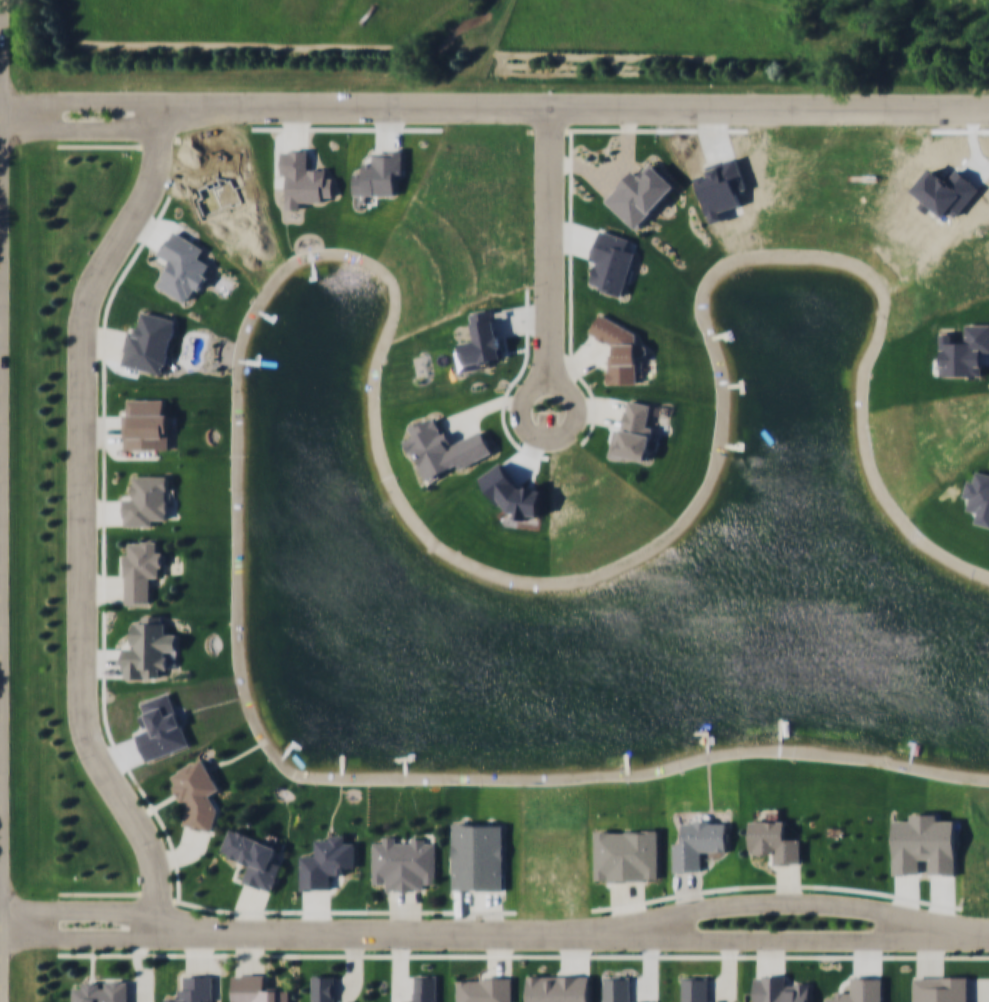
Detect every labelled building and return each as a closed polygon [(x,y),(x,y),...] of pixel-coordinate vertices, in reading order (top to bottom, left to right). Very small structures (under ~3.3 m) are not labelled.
[(283,154),(297,154),(308,154),(308,172),(327,172),(327,179),(335,179),(335,198),(322,198),(322,205),(302,205),(302,211),(288,211),(288,177),(283,177),(283,154)] [(635,228),(677,184),(653,161),(640,175),(633,168),(618,183),(604,198),(635,228)] [(602,231),(633,242),(629,252),(636,254),(621,298),(601,291),(602,289),(591,285),(597,265),(592,263),(597,248),(602,231)] [(175,318),(143,312),(140,328),(130,326),(122,364),(164,372),(175,318)] [(637,355),(646,355),(646,345),(637,341),(637,331),(599,314),(598,314),(590,332),(602,338),(615,344),(608,357),(608,381),(636,383),(637,355)] [(622,429),(615,428),(610,455),(653,463),(659,426),(648,424),(652,403),(628,399),(625,415),(622,429)] [(129,404),(165,404),(165,419),(168,419),(169,452),(125,452),(125,434),(125,418),(129,418),(129,404)] [(411,433),(437,419),(451,448),(468,439),(483,431),(495,455),(461,473),(458,467),(428,483),(408,444),(415,441),(411,433)] [(979,474),(988,476),(988,530),(981,528),(984,517),(972,513),(975,502),(966,500),(971,484),(976,486),(979,474)] [(123,525),(156,525),(156,514),(168,514),(168,475),(135,475),(135,494),(123,494),(123,525)] [(124,604),(152,604),(152,571),(163,571),(163,550),(155,550),(155,540),(124,540),(124,586),(124,604)] [(134,626),(145,626),(144,620),(162,620),(162,627),(165,627),(165,639),(176,639),(176,656),(166,656),(166,674),(160,674),(160,682),(124,682),(124,666),(124,652),(134,652),(134,626)] [(213,831),(217,805),(212,793),(220,790),(204,756),(176,769),(173,785),(181,801),(187,802),(183,826),(199,829),(213,831)] [(750,852),(772,852),(772,863),(795,863),(801,863),(801,838),(789,838),(789,818),(750,818),(750,852)] [(895,878),(921,878),(921,862),(932,862),(932,877),(957,877),(958,827),(940,826),(940,820),(912,820),(912,827),(896,827),(895,878)] [(674,846),(681,846),(681,826),(710,825),(710,829),(727,829),(727,855),(701,855),(702,875),(690,875),(674,876),(674,846)] [(278,845),(230,826),(219,853),(249,864),(243,880),(261,887),(272,891),(284,860),(274,856),(278,845)] [(594,880),(636,880),(658,880),(658,827),(594,827),(594,880)] [(454,829),(504,830),(503,895),(492,895),(467,894),(453,894),(454,829)] [(382,889),(408,889),(426,889),(426,879),(436,879),(436,842),(426,842),(427,836),(382,835),(382,842),(372,842),(372,879),(383,879),(382,889)] [(315,846),(331,846),(331,840),(346,840),(346,847),(356,847),(356,871),(341,871),(341,879),(332,879),(332,896),(317,896),(300,896),(300,859),(315,860),(315,846)] [(289,986),(265,986),(265,972),(256,972),(232,972),(232,1001),(289,1001),(289,986)] [(593,972),(592,1001),(531,1001),(531,972),(576,972),(593,972)] [(812,982),(812,1001),(758,1001),(757,972),(771,972),(790,972),(790,982),(812,982)] [(887,973),(886,1001),(830,1001),(830,993),(840,993),(840,987),(854,987),(855,972),(872,972),(887,973)] [(202,973),(177,973),(178,995),(165,995),(165,1001),(203,1001),(213,1001),(213,973),(202,973)] [(333,984),(333,973),(311,973),(311,1001),(333,1001),(333,984)] [(438,975),(415,975),(415,1001),(400,1001),(382,1001),(438,1001),(438,975)] [(503,975),(456,975),(456,1001),(502,1001),(502,999),(513,999),(513,975),(503,975)] [(710,1000),(710,986),(710,975),(682,976),(682,1001),(729,1001),(729,1000),(710,1000)] [(935,975),(914,975),(914,1001),(969,1001),(969,975),(935,975)] [(129,996),(129,980),(73,980),(73,1001),(129,1001),(129,996)]
